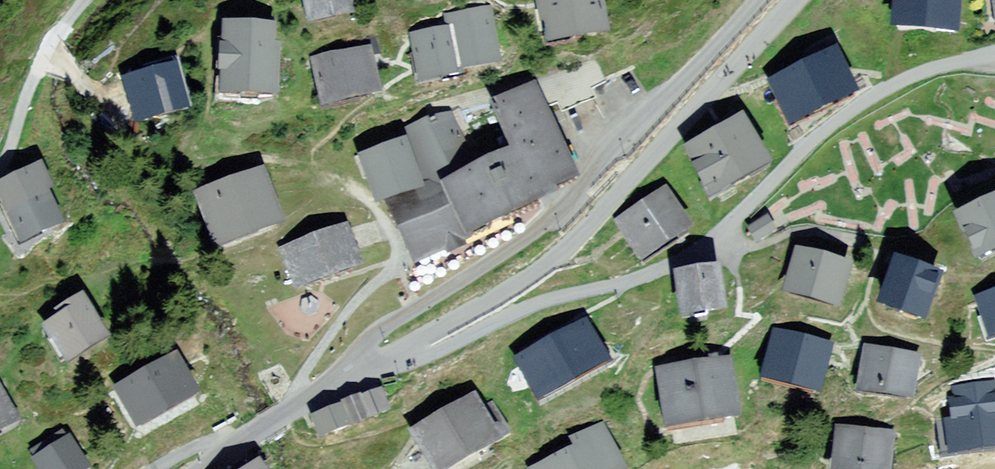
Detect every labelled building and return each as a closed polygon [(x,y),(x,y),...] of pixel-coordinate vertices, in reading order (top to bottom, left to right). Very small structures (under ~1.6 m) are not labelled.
[(350,0),(309,0),(312,18),(352,9),(350,0)] [(539,0),(543,19),(550,18),(553,37),(575,33),(582,38),(588,31),(602,28),(597,0),(539,0)] [(898,10),(905,10),(905,19),(937,22),(936,29),(954,31),(957,0),(899,0),(898,10)] [(461,72),(460,70),(460,65),(495,59),(486,10),(448,16),(451,30),(415,36),(422,77),(445,73),(446,75),(450,78),(458,76),(461,72)] [(222,45),(221,58),(228,58),(226,89),(242,90),(241,99),(257,100),(257,90),(272,91),(274,50),(269,50),(269,30),(229,28),(228,45),(222,45)] [(373,91),(369,69),(377,68),(374,52),(378,51),(375,34),(335,43),(338,52),(339,59),(319,64),(327,101),(373,91)] [(852,92),(834,56),(829,45),(811,54),(817,65),(774,85),(792,121),(852,92)] [(181,105),(172,70),(135,80),(145,115),(181,105)] [(366,160),(379,197),(384,195),(393,217),(401,213),(423,260),(448,246),(451,253),(463,247),(460,240),(511,212),(513,217),(522,213),(519,208),(538,200),(537,200),(552,193),(549,186),(557,182),(558,183),(560,182),(560,181),(569,177),(570,178),(573,176),(572,174),(571,174),(564,158),(565,158),(564,156),(563,157),(556,142),(557,141),(557,140),(555,141),(549,126),(550,125),(549,124),(548,124),(533,91),(495,107),(516,154),(479,171),(465,141),(451,111),(428,116),(395,132),(401,147),(366,160)] [(742,123),(741,124),(734,112),(722,122),(727,131),(721,134),(716,130),(702,141),(704,144),(690,152),(699,167),(700,166),(714,191),(763,164),(750,140),(751,139),(742,123)] [(17,228),(21,236),(56,220),(43,190),(50,187),(42,171),(35,174),(34,172),(0,188),(0,190),(10,212),(3,215),(10,231),(17,228)] [(258,178),(225,190),(220,178),(201,186),(205,197),(204,198),(212,220),(220,218),(227,238),(274,221),(258,178)] [(689,233),(684,226),(664,195),(619,223),(622,228),(620,230),(622,232),(623,234),(632,229),(645,251),(666,238),(671,245),(689,233)] [(961,220),(972,243),(977,255),(994,246),(994,203),(961,220)] [(755,226),(751,228),(757,239),(761,236),(772,230),(766,220),(755,226)] [(358,264),(349,242),(354,240),(349,228),(345,230),(285,252),(298,286),(358,264)] [(846,266),(800,254),(790,290),(835,302),(846,266)] [(935,279),(934,278),(936,272),(929,270),(927,276),(897,265),(883,303),(922,317),(935,279)] [(722,309),(717,273),(679,278),(685,314),(722,309)] [(987,290),(989,297),(980,300),(991,333),(994,332),(994,287),(987,290)] [(47,330),(51,338),(47,340),(60,361),(70,355),(102,335),(80,299),(59,312),(64,320),(47,330)] [(603,360),(584,327),(520,361),(540,396),(603,360)] [(815,387),(816,383),(825,347),(781,336),(771,376),(799,383),(815,387)] [(914,359),(870,351),(863,387),(888,392),(889,387),(909,391),(914,359)] [(726,362),(707,365),(706,355),(681,359),(682,369),(664,372),(672,424),(733,415),(726,362)] [(173,362),(153,374),(150,370),(136,378),(139,382),(122,391),(138,418),(137,419),(139,422),(141,420),(141,419),(171,402),(172,403),(174,402),(173,400),(188,392),(189,394),(192,392),(190,388),(189,389),(173,362)] [(386,408),(379,392),(343,406),(350,423),(386,408)] [(0,396),(0,427),(13,419),(0,396)] [(482,408),(476,399),(426,428),(428,433),(418,438),(436,468),(448,468),(510,434),(492,402),(482,408)] [(575,441),(559,448),(563,458),(539,468),(620,468),(622,468),(602,427),(575,441)] [(68,443),(62,433),(33,452),(39,461),(44,468),(80,468),(83,467),(68,443)] [(842,433),(839,468),(849,468),(884,468),(887,438),(842,433)] [(254,459),(240,468),(260,468),(254,459)]
